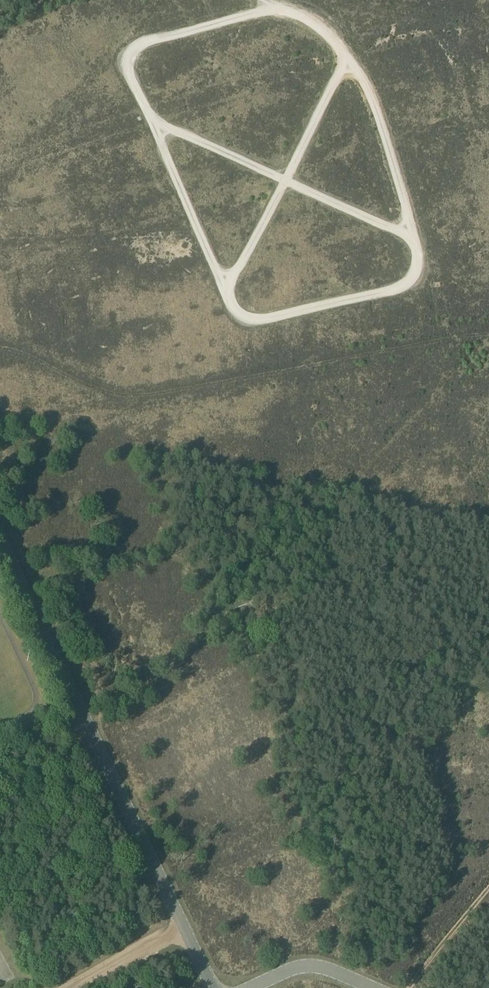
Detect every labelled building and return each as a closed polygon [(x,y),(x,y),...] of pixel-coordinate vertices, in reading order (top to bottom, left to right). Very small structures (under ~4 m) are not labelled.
[(386,330),(397,328),(396,321),(384,324),(386,330)] [(389,373),(381,378),(384,383),(392,379),(389,373)] [(304,399),(307,404),(316,399),(313,394),(304,399)]
